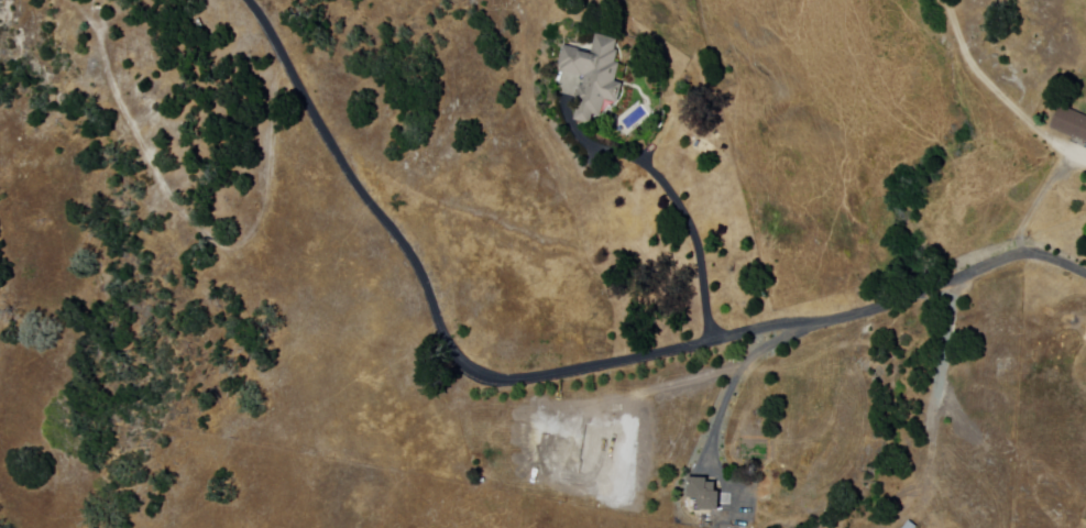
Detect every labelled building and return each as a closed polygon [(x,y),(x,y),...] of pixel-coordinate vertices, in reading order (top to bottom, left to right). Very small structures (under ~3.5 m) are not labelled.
[(566,44),(553,91),(581,99),(575,121),(595,127),(599,114),(607,116),(611,100),(624,103),(629,80),(622,78),(625,64),(621,62),(623,50),(618,48),(621,38),(600,34),(595,52),(566,44)] [(1066,105),(1055,129),(1085,143),(1085,114),(1066,105)] [(691,477),(690,499),(703,501),(703,512),(725,513),(725,492),(721,492),(721,482),(712,482),(712,477),(691,477)]
